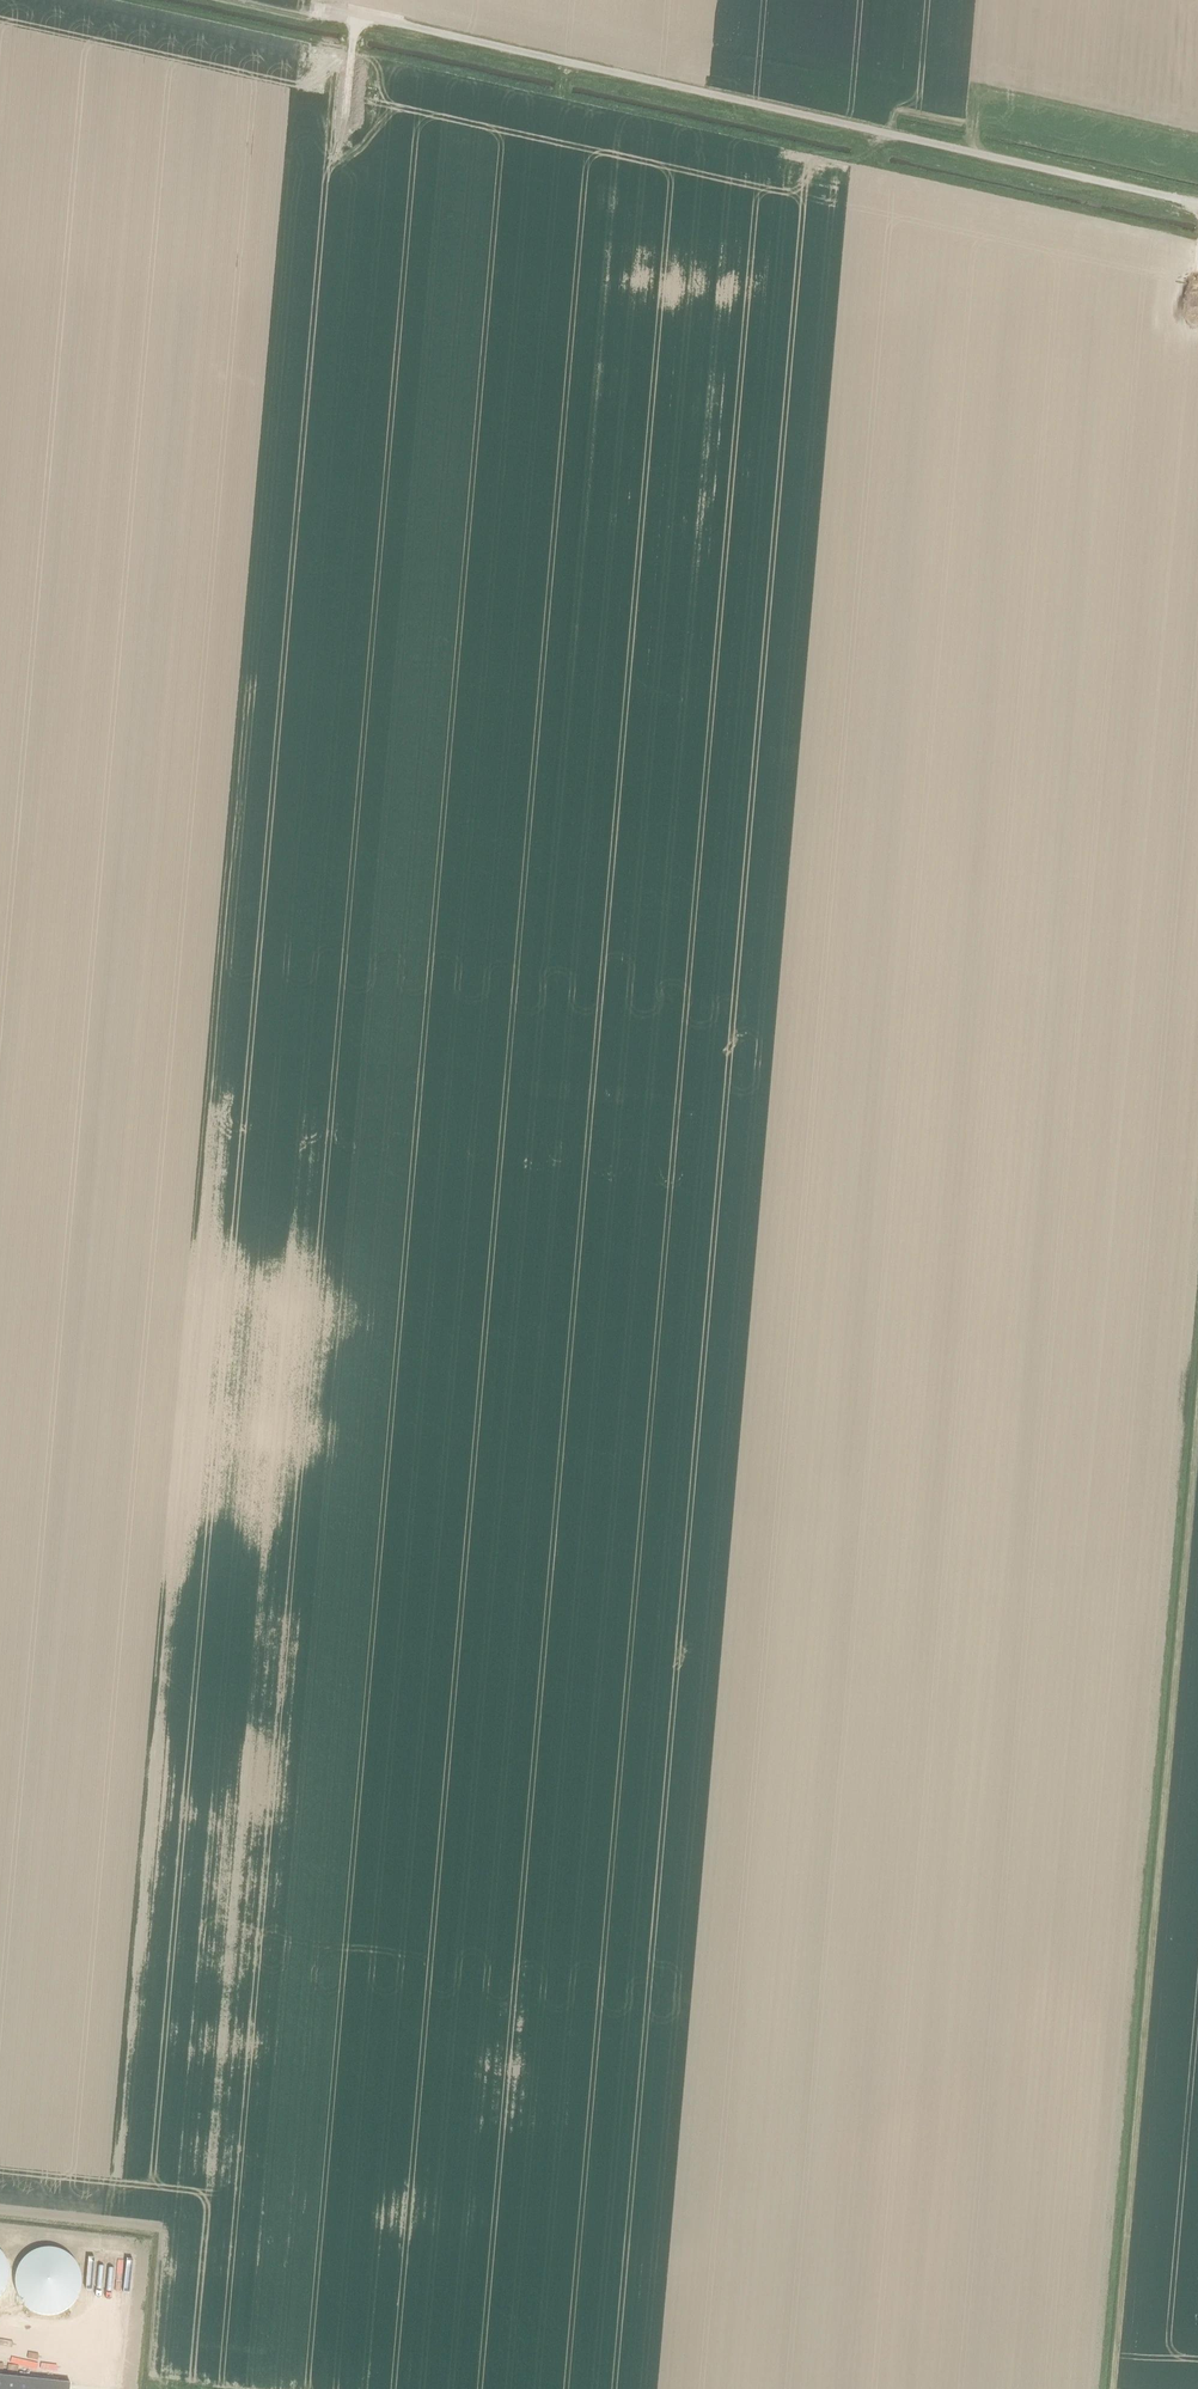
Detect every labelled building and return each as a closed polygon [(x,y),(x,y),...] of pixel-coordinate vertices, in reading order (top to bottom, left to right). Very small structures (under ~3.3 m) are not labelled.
[(71,2385),(0,2377),(0,2388),(71,2388),(71,2385)]
